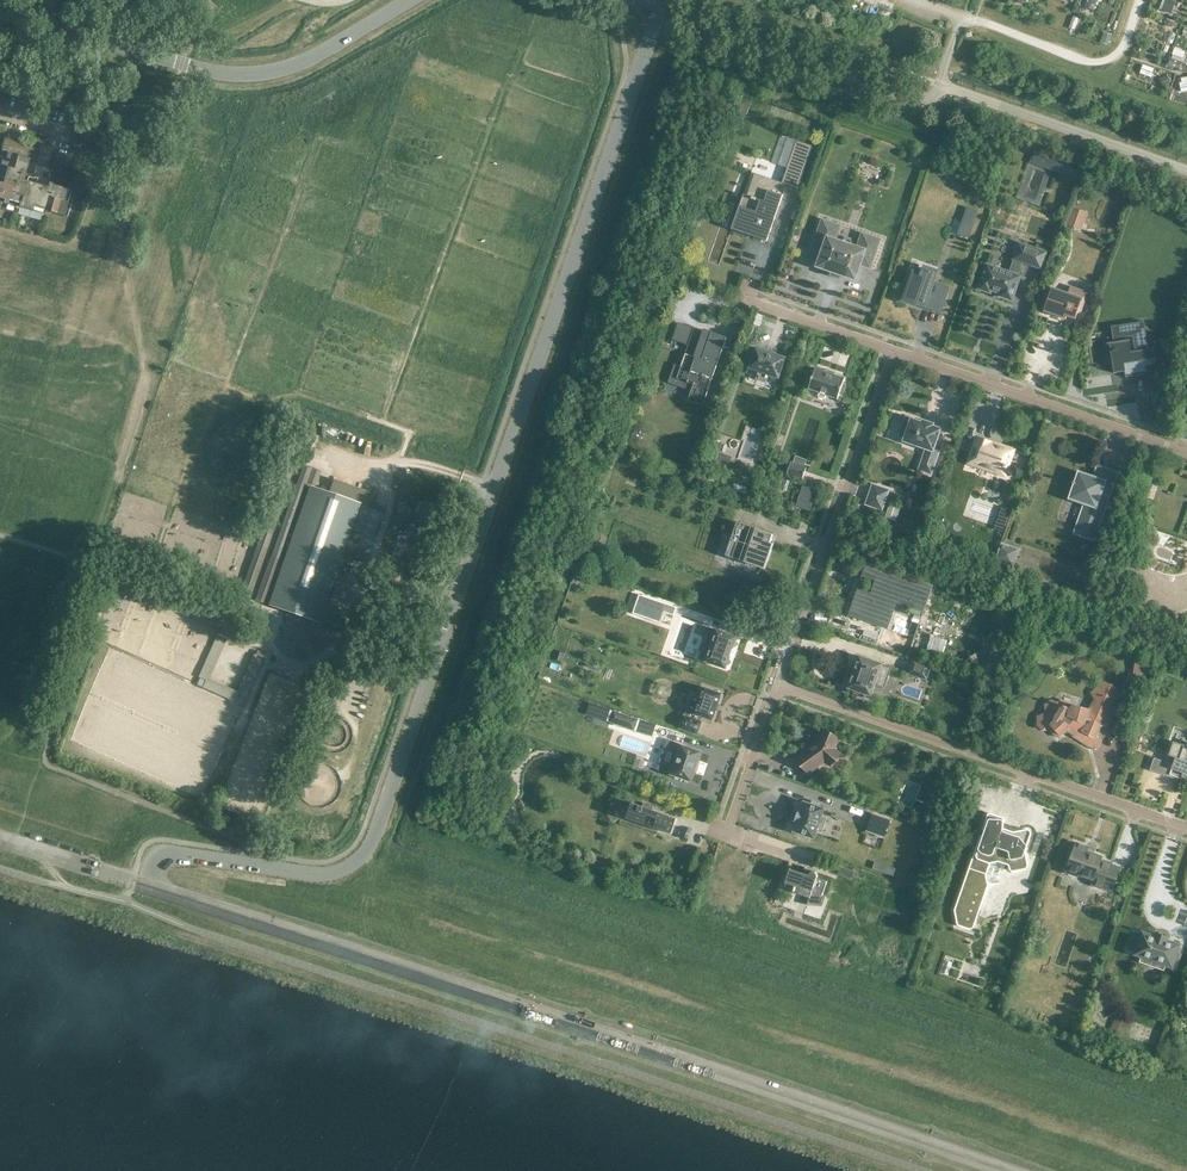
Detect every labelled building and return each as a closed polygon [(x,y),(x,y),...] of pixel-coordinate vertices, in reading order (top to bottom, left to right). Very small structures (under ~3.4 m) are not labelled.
[(742,105),(739,113),(747,116),(750,108),(742,105)] [(4,152),(30,160),(37,162),(41,148),(4,138),(1,151),(4,152)] [(769,232),(770,232),(786,185),(797,189),(812,146),(797,141),(782,183),(755,173),(739,218),(736,217),(737,216),(736,216),(731,229),(749,235),(750,232),(753,233),(752,236),(762,240),(765,229),(769,231),(769,232)] [(4,152),(0,166),(0,178),(1,178),(0,180),(0,201),(45,214),(46,211),(67,217),(71,203),(68,202),(71,190),(52,184),(53,183),(49,183),(48,187),(35,183),(36,179),(29,177),(27,181),(24,180),(26,172),(30,160),(4,152)] [(1067,170),(1065,175),(1076,179),(1078,174),(1067,170)] [(968,207),(963,221),(973,225),(978,211),(968,207)] [(1073,208),(1068,223),(1082,228),(1088,213),(1073,208)] [(851,245),(851,243),(852,241),(844,238),(842,242),(836,240),(840,226),(822,219),(812,248),(822,252),(816,267),(834,273),(835,273),(837,274),(838,274),(855,280),(861,265),(870,269),(880,240),(862,233),(857,247),(851,245)] [(1047,252),(1019,243),(1013,259),(1014,259),(1010,273),(988,265),(987,265),(986,266),(979,287),(978,289),(980,289),(989,292),(989,293),(990,293),(991,292),(991,290),(1001,294),(1000,296),(1001,297),(1010,300),(1012,301),(1012,299),(1020,278),(1020,276),(1019,276),(1017,276),(1022,262),(1041,269),(1047,252)] [(908,284),(903,299),(916,304),(916,303),(940,311),(947,289),(932,284),(936,272),(924,268),(923,271),(921,271),(920,273),(911,270),(906,284),(908,284)] [(1068,293),(1052,288),(1044,312),(1065,319),(1066,316),(1075,319),(1078,311),(1081,312),(1088,293),(1086,292),(1086,293),(1087,293),(1085,299),(1068,293),(1069,292),(1068,292),(1068,293)] [(758,314),(754,325),(761,328),(765,316),(758,314)] [(1154,367),(1156,367),(1153,348),(1148,349),(1144,321),(1111,326),(1113,342),(1111,342),(1106,343),(1107,344),(1112,344),(1113,350),(1117,350),(1118,359),(1112,360),(1114,373),(1124,372),(1125,378),(1148,374),(1147,368),(1146,364),(1154,363),(1154,367)] [(673,339),(688,344),(677,379),(678,379),(687,382),(687,383),(688,383),(688,382),(694,384),(688,400),(689,400),(689,399),(702,404),(702,405),(703,405),(726,340),(678,324),(674,336),(673,339)] [(759,371),(758,372),(758,374),(757,374),(758,375),(758,374),(767,378),(768,378),(768,377),(769,374),(777,377),(778,378),(779,376),(785,360),(785,358),(784,357),(784,358),(776,355),(774,354),(767,352),(767,351),(765,351),(757,348),(756,348),(755,349),(750,366),(749,366),(749,368),(750,368),(751,368),(759,371)] [(828,373),(816,369),(808,389),(838,399),(840,394),(842,395),(845,385),(843,384),(845,379),(833,375),(833,374),(832,374),(828,373)] [(898,416),(904,418),(906,419),(903,427),(908,429),(905,441),(927,448),(920,469),(931,473),(940,447),(934,445),(940,430),(932,427),(932,425),(923,422),(923,424),(898,415),(898,416)] [(976,436),(973,444),(975,445),(968,463),(996,473),(996,474),(1005,477),(1008,468),(1007,468),(1008,465),(1009,465),(1012,456),(1011,456),(1013,450),(998,445),(997,448),(991,446),(993,441),(990,440),(990,441),(979,437),(976,436)] [(715,443),(709,460),(729,467),(732,458),(719,454),(722,445),(715,443)] [(793,463),(804,467),(806,460),(795,456),(793,463)] [(791,462),(787,474),(802,479),(806,468),(804,467),(793,463),(791,462)] [(1073,482),(1073,484),(1075,485),(1073,492),(1072,492),(1071,492),(1072,492),(1069,499),(1077,501),(1077,502),(1078,501),(1086,503),(1075,533),(1093,539),(1116,473),(1107,470),(1103,481),(1079,473),(1076,483),(1073,482)] [(248,597),(289,479),(282,477),(241,594),(248,597)] [(286,546),(307,486),(300,483),(279,544),(286,546)] [(1156,488),(1146,485),(1141,499),(1151,502),(1156,488)] [(803,486),(796,507),(810,512),(817,491),(803,486)] [(873,486),(867,504),(881,509),(888,491),(873,486)] [(270,604),(280,608),(319,622),(322,612),(324,607),(348,537),(360,504),(311,487),(270,604)] [(411,511),(408,520),(416,522),(415,523),(430,528),(438,506),(423,501),(419,514),(411,511)] [(362,505),(353,530),(373,537),(382,512),(362,505)] [(1003,507),(995,529),(1003,532),(1011,510),(1003,507)] [(738,522),(726,556),(765,569),(774,544),(770,543),(773,534),(738,522)] [(1003,545),(998,559),(1012,564),(1015,556),(1001,551),(1002,549),(1004,549),(1005,546),(1003,545)] [(983,555),(980,562),(992,566),(995,559),(983,555)] [(857,587),(847,617),(848,617),(848,615),(874,624),(888,629),(892,616),(894,616),(894,613),(893,613),(896,605),(912,610),(911,615),(921,618),(933,585),(866,562),(860,577),(861,578),(862,576),(873,580),(875,581),(870,593),(869,593),(857,589),(858,587),(857,587)] [(266,603),(278,568),(271,566),(259,601),(266,603)] [(652,605),(648,616),(666,622),(670,612),(653,606),(652,605)] [(726,667),(730,656),(729,656),(731,648),(732,649),(736,638),(737,636),(735,636),(717,630),(716,629),(716,630),(716,631),(712,630),(709,639),(712,640),(706,660),(705,660),(705,661),(706,662),(706,661),(724,668),(726,668),(726,667)] [(973,673),(998,655),(992,647),(967,665),(973,673)] [(559,650),(556,659),(562,662),(565,652),(559,650)] [(891,667),(859,656),(855,668),(855,667),(854,670),(855,670),(853,674),(852,676),(848,688),(855,690),(854,693),(863,696),(864,693),(871,696),(878,676),(887,679),(891,667)] [(908,673),(926,679),(931,666),(913,660),(908,673)] [(1147,665),(1136,663),(1134,674),(1142,678),(1142,677),(1146,677),(1149,667),(1147,665)] [(1046,713),(1038,716),(1038,726),(1048,730),(1049,729),(1057,737),(1066,732),(1072,735),(1072,736),(1074,734),(1081,737),(1080,740),(1079,739),(1079,740),(1096,750),(1097,749),(1096,748),(1101,741),(1096,736),(1100,727),(1105,727),(1113,702),(1116,701),(1120,693),(1108,686),(1106,686),(1100,683),(1092,693),(1095,700),(1089,710),(1073,706),(1070,709),(1066,707),(1066,706),(1064,705),(1061,708),(1057,706),(1057,702),(1051,700),(1045,705),(1046,713)] [(679,728),(679,729),(680,729),(696,735),(697,735),(698,734),(701,722),(702,723),(702,721),(701,721),(702,717),(711,720),(712,721),(713,720),(721,695),(722,693),(721,693),(705,688),(705,687),(704,687),(703,688),(695,713),(694,713),(694,715),(695,715),(694,719),(685,715),(684,715),(683,716),(680,728),(679,728)] [(637,719),(613,711),(610,721),(618,724),(617,725),(621,726),(621,725),(633,730),(637,719)] [(815,745),(814,746),(814,747),(810,750),(810,749),(798,758),(808,772),(824,760),(830,764),(839,753),(834,749),(833,748),(834,748),(837,738),(822,732),(818,741),(817,742),(817,743),(815,745)] [(668,741),(658,769),(671,774),(672,775),(672,774),(691,781),(690,781),(691,782),(692,781),(691,780),(695,771),(696,771),(697,769),(695,769),(697,764),(698,765),(699,762),(698,762),(701,753),(702,752),(701,751),(701,752),(682,745),(681,745),(668,741)] [(1173,742),(1169,755),(1175,758),(1169,775),(1182,779),(1183,775),(1186,776),(1186,751),(1183,750),(1184,745),(1173,742)] [(819,803),(812,800),(811,804),(805,802),(805,801),(804,801),(804,802),(801,811),(798,810),(795,821),(797,822),(794,831),(793,832),(794,832),(813,838),(814,839),(814,838),(817,831),(822,832),(827,818),(822,816),(824,809),(825,808),(824,808),(817,806),(818,803),(818,804),(819,803)] [(653,806),(643,802),(643,803),(644,804),(644,806),(632,802),(631,806),(630,808),(621,805),(617,818),(671,837),(672,833),(671,832),(676,819),(677,819),(677,818),(649,808),(650,806),(653,807),(653,806)] [(999,883),(1000,883),(1004,870),(1005,870),(1010,869),(1010,870),(1011,870),(1011,871),(1013,871),(1014,871),(1026,869),(1027,868),(1028,867),(1028,866),(1028,865),(1028,864),(1026,851),(1026,850),(1030,840),(1029,840),(1031,835),(1031,834),(1031,833),(1031,832),(1030,831),(1030,830),(1029,830),(1028,830),(1027,830),(1019,831),(1004,826),(1004,820),(1004,819),(1004,818),(1003,818),(990,813),(989,813),(989,814),(988,814),(988,815),(983,829),(983,830),(984,831),(986,832),(984,836),(983,835),(982,835),(981,836),(980,837),(964,882),(965,883),(965,885),(964,886),(963,886),(963,887),(955,909),(955,910),(955,911),(957,924),(958,925),(959,926),(961,926),(969,929),(970,929),(972,929),(973,928),(974,927),(974,925),(975,925),(988,886),(999,884),(999,883)] [(874,814),(873,814),(872,815),(873,815),(867,830),(867,831),(868,831),(883,837),(884,837),(884,836),(890,821),(890,820),(889,819),(889,820),(874,814)] [(1112,891),(1120,868),(1110,864),(1110,863),(1101,859),(1102,856),(1087,851),(1088,847),(1076,843),(1066,872),(1078,876),(1079,874),(1093,879),(1091,885),(1101,889),(1102,887),(1112,891)] [(890,866),(887,873),(893,875),(895,868),(890,866)] [(810,873),(810,874),(809,876),(804,874),(806,867),(805,867),(803,873),(790,869),(786,883),(795,886),(793,892),(809,898),(807,905),(808,903),(820,904),(823,896),(825,897),(825,896),(822,895),(827,882),(817,878),(817,876),(817,875),(817,874),(817,873),(816,873),(815,872),(814,872),(813,872),(812,872),(811,873),(810,873)] [(854,872),(840,867),(838,874),(852,879),(854,872)] [(1042,953),(1049,933),(1035,928),(1028,948),(1042,953)] [(1159,963),(1172,967),(1180,945),(1167,940),(1167,939),(1156,935),(1156,936),(1142,932),(1141,935),(1133,932),(1127,948),(1136,951),(1135,954),(1147,959),(1148,956),(1160,961),(1159,963)] [(1114,1021),(1110,1032),(1111,1033),(1123,1037),(1127,1025),(1114,1021)]
